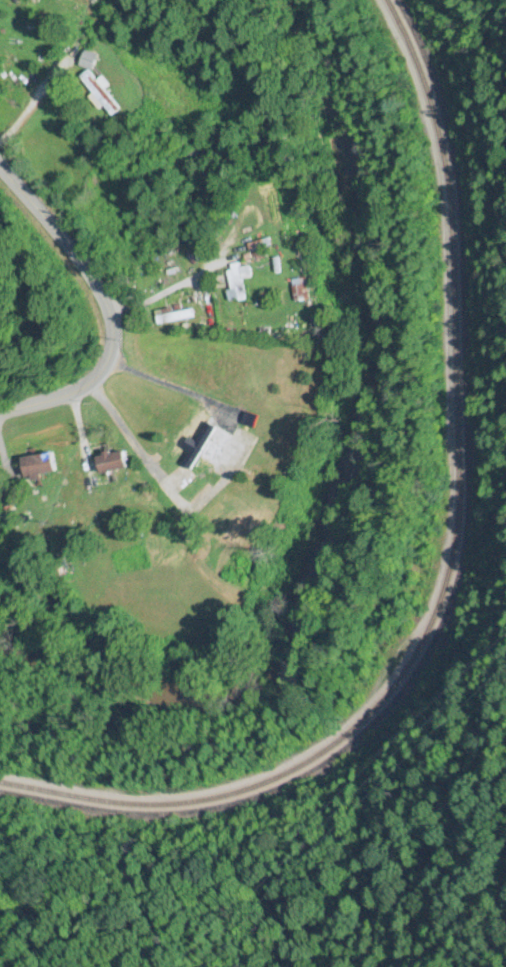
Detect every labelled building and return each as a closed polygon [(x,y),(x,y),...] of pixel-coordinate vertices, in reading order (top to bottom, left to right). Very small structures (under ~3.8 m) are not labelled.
[(74,16),(80,11),(69,0),(57,0),(74,16)] [(98,58),(86,52),(78,66),(91,73),(98,58)] [(80,78),(110,119),(119,113),(89,72),(80,78)] [(273,285),(284,284),(279,237),(268,238),(273,285)] [(234,303),(246,301),(242,279),(251,277),(250,268),(240,270),(239,266),(228,268),(234,303)] [(155,314),(157,326),(192,320),(190,308),(155,314)] [(231,436),(208,421),(189,452),(212,467),(231,436)] [(98,456),(101,474),(128,469),(124,451),(98,456)] [(24,458),(28,479),(57,473),(53,452),(24,458)]
